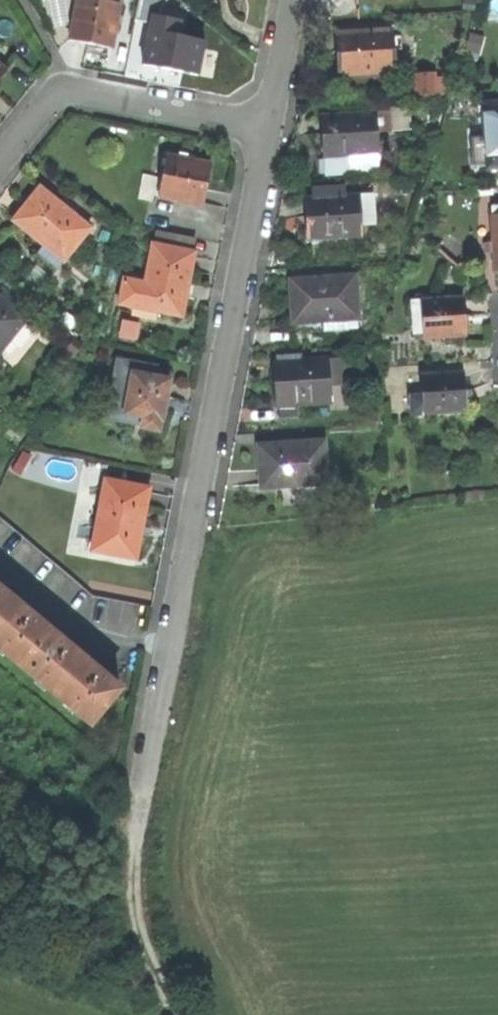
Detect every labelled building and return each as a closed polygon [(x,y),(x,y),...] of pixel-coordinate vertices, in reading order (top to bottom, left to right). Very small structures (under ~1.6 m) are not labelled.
[(85,0),(79,0),(70,44),(97,50),(111,52),(120,7),(85,0)] [(340,78),(393,74),(390,32),(338,36),(339,59),(340,78)] [(434,80),(433,78),(413,79),(414,100),(435,98),(434,80)] [(441,80),(434,80),(435,98),(442,98),(441,80)] [(497,169),(497,104),(483,105),(485,138),(472,139),(473,165),(487,165),(487,170),(497,169)] [(324,160),(377,156),(375,114),(322,117),(323,136),(324,160)] [(183,161),(167,158),(163,181),(153,179),(149,196),(159,198),(158,199),(202,208),(211,167),(183,161)] [(64,264),(91,231),(41,189),(23,210),(13,223),(43,247),(38,255),(47,263),(54,256),(64,264)] [(308,241),(360,239),(356,196),(343,197),(343,192),(319,193),(319,198),(305,199),(307,223),(308,241)] [(156,233),(153,247),(193,254),(195,241),(156,233)] [(153,247),(152,247),(144,284),(122,281),(117,307),(180,319),(187,285),(194,255),(193,254),(153,247)] [(349,331),(348,319),(357,319),(354,277),(289,281),(290,302),(291,323),(324,321),(325,332),(349,331)] [(425,338),(469,336),(468,315),(467,295),(423,298),(413,299),(415,334),(425,333),(425,338)] [(27,321),(0,300),(0,354),(27,321)] [(123,318),(120,337),(139,339),(142,320),(123,318)] [(275,405),(327,403),(326,381),(339,380),(338,360),(273,363),(274,382),(275,405)] [(158,433),(160,421),(162,422),(165,400),(169,381),(152,378),(153,369),(118,362),(107,420),(125,423),(127,416),(142,418),(140,430),(158,433)] [(411,415),(469,412),(468,390),(467,369),(417,372),(418,392),(410,393),(411,415)] [(261,488),(334,482),(330,435),(257,441),(259,468),(261,488)] [(90,552),(134,559),(141,519),(147,487),(101,481),(90,552)] [(0,590),(0,650),(20,667),(49,631),(14,602),(0,590)] [(83,660),(49,631),(20,667),(89,725),(118,688),(83,660)]
